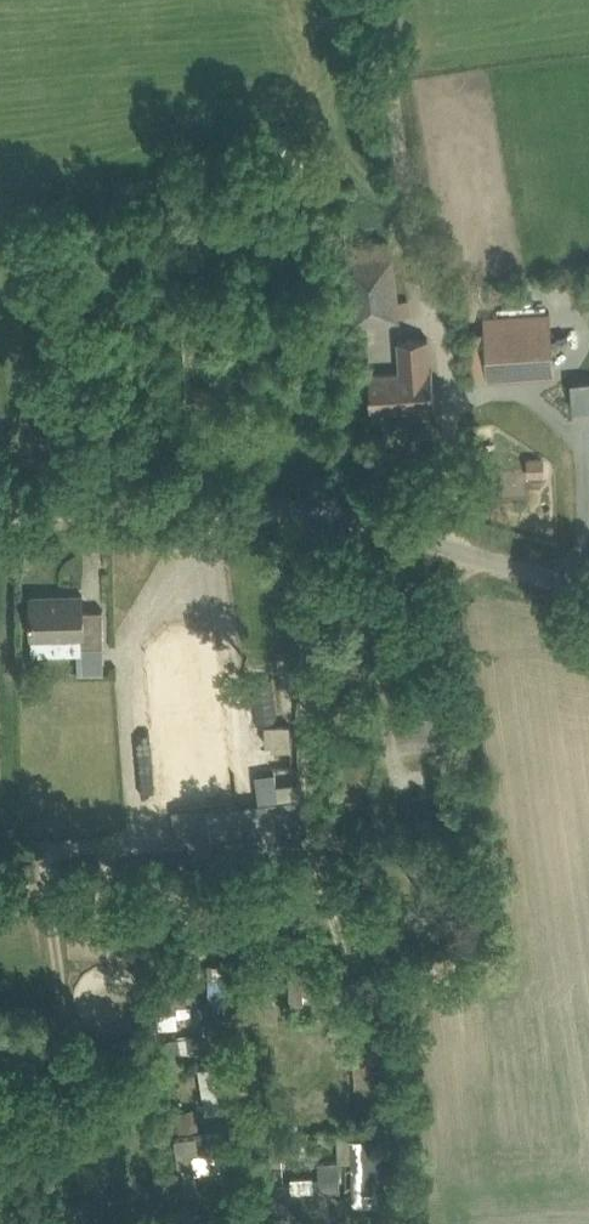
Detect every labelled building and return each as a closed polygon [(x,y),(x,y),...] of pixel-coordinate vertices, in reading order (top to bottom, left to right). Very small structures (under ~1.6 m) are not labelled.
[(350,247),(352,261),(353,261),(358,301),(363,300),(366,324),(376,322),(400,319),(399,315),(411,315),(410,299),(397,300),(392,257),(391,257),(389,241),(350,247)] [(486,334),(488,368),(553,363),(551,329),(486,334)] [(369,374),(371,411),(435,407),(432,370),(430,370),(428,338),(398,340),(400,372),(369,374)] [(83,594),(31,596),(32,620),(32,633),(33,638),(81,636),(82,646),(83,646),(105,645),(104,609),(83,609),(83,594)] [(173,811),(222,804),(236,802),(219,657),(216,633),(144,643),(147,667),(169,812),(173,811)] [(442,698),(407,700),(410,739),(445,736),(442,698)] [(270,723),(271,749),(291,748),(290,723),(270,723)] [(222,804),(173,811),(176,843),(201,841),(203,858),(301,850),(297,798),(300,797),(298,780),(276,783),(278,798),(258,800),(258,806),(244,808),(247,833),(225,835),(222,804)] [(453,813),(455,827),(471,825),(469,810),(453,813)] [(267,939),(255,947),(256,965),(287,963),(290,1002),(304,1001),(303,989),(319,988),(317,953),(308,954),(308,950),(285,951),(273,946),(273,939),(267,939)] [(151,975),(156,1015),(191,1012),(190,1003),(201,1002),(198,971),(151,975)] [(279,1002),(272,1002),(271,973),(239,974),(239,977),(228,977),(228,988),(239,988),(239,1002),(237,1003),(238,1021),(279,1020),(279,1002)] [(159,1039),(162,1054),(182,1051),(180,1035),(159,1039)] [(166,1058),(168,1069),(181,1067),(179,1056),(166,1058)] [(175,1111),(178,1130),(198,1127),(195,1107),(175,1111)] [(391,1128),(410,1130),(412,1113),(393,1112),(391,1128)] [(217,1149),(214,1131),(174,1137),(182,1193),(185,1192),(186,1201),(199,1199),(194,1162),(209,1159),(208,1150),(217,1149)] [(291,1192),(315,1191),(314,1139),(290,1139),(291,1192)] [(372,1139),(353,1140),(354,1204),(378,1204),(378,1185),(382,1185),(382,1155),(372,1156),(372,1139)] [(281,1154),(272,1154),(272,1167),(281,1167),(281,1154)] [(281,1167),(272,1167),(272,1179),(282,1179),(282,1167),(281,1167)] [(330,1216),(330,1192),(290,1193),(290,1217),(330,1216)] [(198,1207),(188,1208),(189,1219),(200,1218),(198,1207)]
